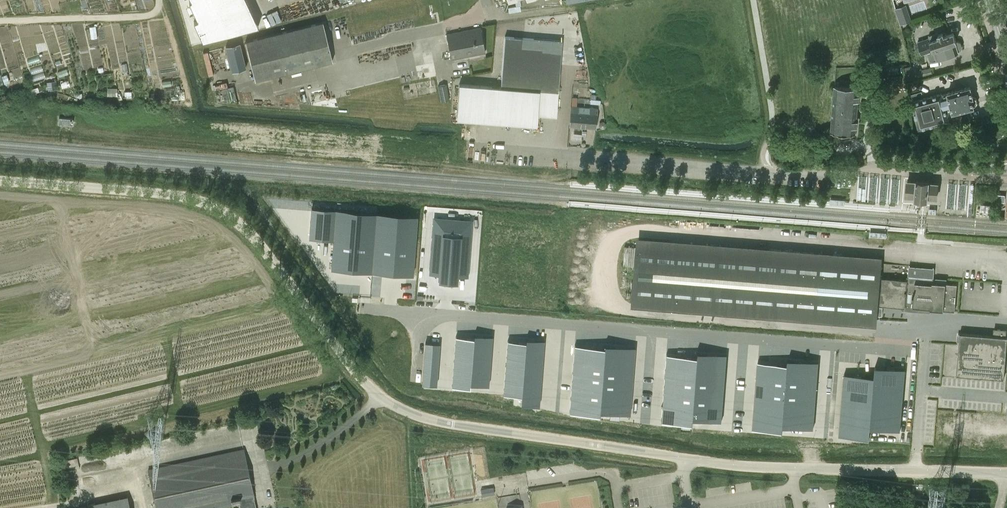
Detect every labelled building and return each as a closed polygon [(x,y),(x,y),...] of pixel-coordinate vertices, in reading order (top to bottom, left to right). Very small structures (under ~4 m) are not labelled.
[(255,81),(333,61),(323,21),(245,41),(255,81)] [(446,34),(451,59),(485,53),(480,27),(446,34)] [(937,58),(958,51),(961,50),(962,47),(960,42),(958,40),(956,41),(954,33),(944,36),(943,33),(938,35),(937,32),(928,35),(929,37),(917,41),(921,54),(927,52),(930,61),(937,58)] [(538,111),(557,113),(558,92),(562,41),(505,36),(501,87),(459,84),(457,115),(537,121),(538,111)] [(239,42),(226,45),(232,71),(245,67),(239,42)] [(911,65),(905,67),(908,79),(914,78),(911,65)] [(931,67),(917,71),(918,77),(932,73),(931,67)] [(446,84),(438,85),(441,101),(449,100),(446,84)] [(834,85),(830,131),(855,133),(859,87),(834,85)] [(233,86),(221,89),(224,100),(236,97),(233,86)] [(966,108),(974,106),(975,106),(977,103),(976,99),(973,97),(970,86),(947,92),(912,102),(919,128),(948,120),(949,125),(969,120),(966,108)] [(117,88),(107,88),(107,96),(117,96),(117,88)] [(569,126),(583,127),(584,107),(571,106),(569,126)] [(597,108),(584,107),(583,127),(596,128),(597,108)] [(59,117),(59,124),(73,125),(74,118),(59,117)] [(905,197),(921,198),(937,200),(939,182),(906,179),(906,186),(905,197)] [(1005,202),(1005,195),(997,194),(996,202),(1005,202)] [(981,204),(980,208),(980,211),(990,212),(991,205),(981,204)] [(307,206),(305,236),(330,238),(327,268),(413,275),(418,215),(307,206)] [(434,218),(431,269),(440,270),(439,281),(457,282),(458,271),(467,272),(471,221),(434,218)] [(867,236),(883,236),(884,226),(867,225),(867,236)] [(930,313),(930,309),(955,311),(957,285),(946,283),(947,279),(936,277),(936,278),(907,276),(906,279),(880,277),(881,266),(637,246),(633,297),(877,317),(878,305),(905,307),(904,310),(930,313)] [(956,374),(1004,378),(1006,344),(1006,336),(994,335),(960,332),(960,334),(958,334),(957,342),(959,342),(956,374)] [(456,337),(452,385),(470,387),(470,384),(489,385),(492,337),(474,335),(474,339),(456,337)] [(508,341),(504,394),(522,395),(521,403),(539,405),(544,341),(526,339),(526,343),(508,341)] [(425,343),(422,383),(436,384),(440,344),(425,343)] [(573,348),(568,413),(598,416),(599,411),(628,413),(634,347),(604,345),(603,350),(573,348)] [(665,355),(660,421),(690,423),(690,418),(720,420),(725,354),(695,352),(695,357),(665,355)] [(757,362),(752,428),(782,430),(782,425),(812,427),(817,362),(787,359),(787,364),(757,362)] [(874,377),(870,428),(900,430),(905,369),(875,366),(874,377)] [(844,374),(839,435),(869,438),(870,428),(874,377),(855,375),(855,374),(844,374)] [(254,500),(255,500),(244,448),(147,469),(156,507),(220,507),(239,504),(240,507),(256,507),(254,500)] [(481,496),(494,494),(493,487),(481,489),(481,496)] [(127,495),(87,504),(88,507),(130,507),(127,495)]
